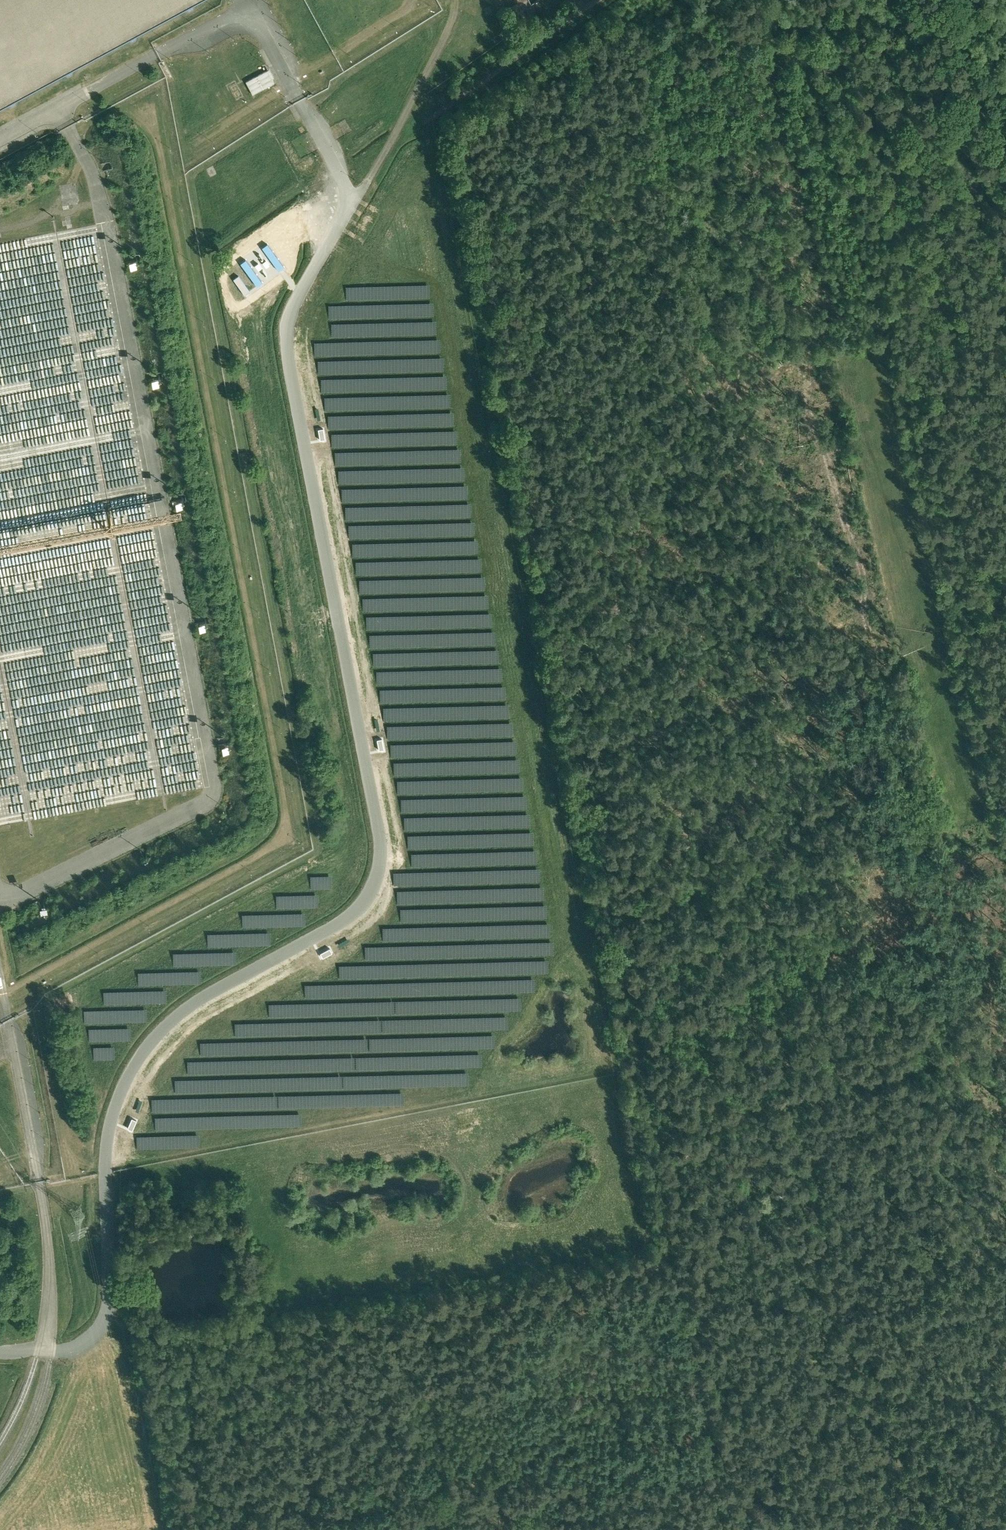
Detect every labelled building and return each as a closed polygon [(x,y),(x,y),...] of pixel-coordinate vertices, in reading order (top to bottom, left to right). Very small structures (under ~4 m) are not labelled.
[(268,70),(246,81),(253,94),(275,83),(268,70)]
